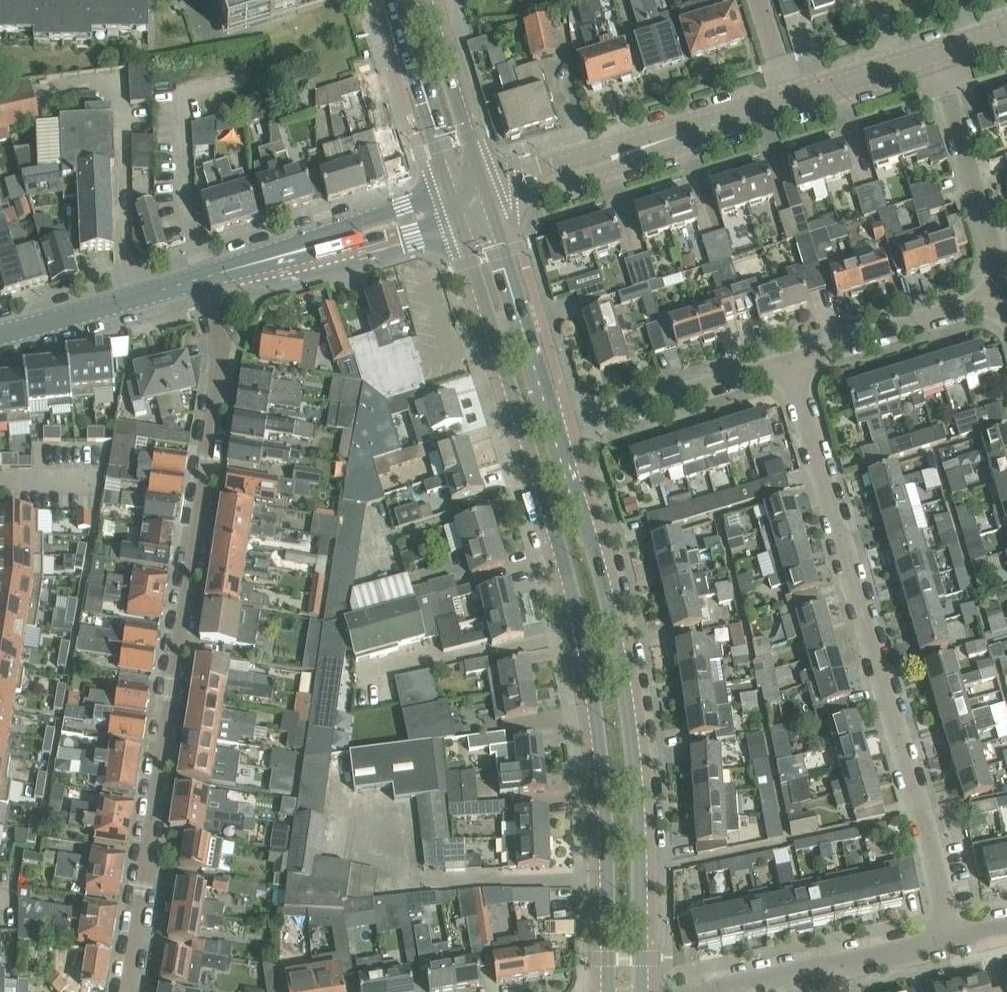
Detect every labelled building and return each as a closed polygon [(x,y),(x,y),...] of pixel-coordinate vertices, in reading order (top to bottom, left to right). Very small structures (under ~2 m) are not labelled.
[(35,1),(35,0),(18,0),(18,4),(14,4),(14,0),(6,0),(6,32),(34,31),(35,1)] [(120,0),(113,0),(113,4),(109,4),(109,0),(91,0),(91,1),(92,33),(120,32),(120,0)] [(131,4),(127,4),(127,0),(120,0),(120,32),(149,32),(149,0),(131,0),(131,4)] [(228,34),(340,0),(217,0),(228,34)] [(585,0),(575,0),(584,30),(581,31),(589,56),(580,58),(589,88),(611,82),(585,0)] [(627,56),(624,45),(614,48),(607,23),(602,6),(599,7),(597,0),(585,0),(611,82),(633,75),(627,56)] [(662,67),(642,0),(631,4),(641,36),(631,39),(642,73),(662,67)] [(678,41),(673,27),(663,30),(654,0),(643,0),(642,0),(662,67),(684,60),(678,41)] [(702,0),(690,0),(692,3),(687,5),(684,7),(681,11),(679,15),(679,18),(681,25),(692,59),(718,51),(702,0)] [(714,0),(702,0),(718,51),(745,42),(734,8),(718,13),(714,0)] [(833,0),(805,0),(812,21),(838,13),(833,0)] [(861,0),(833,0),(838,13),(863,5),(861,0)] [(52,12),(52,1),(35,1),(34,31),(34,40),(63,40),(63,7),(56,7),(56,12),(52,12)] [(92,33),(91,1),(74,1),(74,12),(70,12),(70,7),(63,7),(63,40),(92,40),(92,33)] [(547,19),(524,25),(532,62),(555,56),(547,19)] [(523,129),(531,127),(521,96),(516,97),(507,66),(508,66),(508,65),(498,34),(467,43),(471,55),(487,50),(494,70),(498,69),(507,100),(495,103),(506,138),(524,133),(523,129)] [(131,103),(153,102),(151,63),(129,68),(131,103)] [(558,123),(552,104),(540,64),(518,71),(516,66),(513,64),(508,65),(508,66),(507,66),(516,97),(521,96),(531,127),(539,124),(540,128),(558,123)] [(383,92),(377,73),(356,79),(362,99),(383,92)] [(362,99),(356,79),(338,85),(342,98),(355,94),(357,100),(362,99)] [(342,98),(338,85),(326,88),(329,106),(343,104),(342,98)] [(271,88),(258,99),(260,106),(263,117),(271,114),(271,88)] [(329,106),(326,88),(316,91),(316,109),(329,106)] [(10,129),(40,122),(33,89),(0,96),(0,131),(10,129)] [(115,249),(114,229),(111,166),(115,166),(112,108),(97,108),(96,93),(81,94),(77,95),(78,118),(62,119),(62,124),(36,126),(37,148),(15,152),(22,175),(63,169),(64,194),(64,198),(79,198),(79,212),(81,251),(115,249)] [(988,100),(997,128),(1006,125),(1006,94),(988,100)] [(227,116),(229,133),(246,131),(244,114),(227,116)] [(216,117),(193,123),(193,136),(216,134),(216,117)] [(313,200),(305,173),(303,167),(291,171),(282,144),(277,127),(275,120),(271,121),(271,128),(271,147),(289,208),(313,200)] [(938,128),(922,133),(919,121),(892,129),(901,158),(915,154),(918,165),(930,162),(932,166),(948,161),(938,128)] [(410,177),(394,126),(373,133),(388,184),(410,177)] [(901,158),(892,129),(865,138),(874,167),(901,158)] [(388,184),(373,133),(352,139),(359,162),(367,190),(388,184)] [(132,138),(133,171),(155,170),(155,138),(132,138)] [(367,190),(359,162),(352,139),(343,142),(336,145),(337,151),(335,153),(348,196),(367,190)] [(337,151),(336,145),(323,149),(329,170),(323,172),(323,182),(322,182),(328,202),(348,196),(335,153),(337,151)] [(842,145),(815,153),(825,182),(851,174),(842,145)] [(289,208),(271,147),(263,150),(259,151),(267,178),(256,181),(267,215),(289,208)] [(825,182),(815,153),(805,156),(803,152),(791,156),(792,160),(788,162),(797,190),(825,182)] [(258,217),(252,198),(243,170),(231,174),(227,161),(215,164),(234,225),(258,217)] [(234,225),(215,164),(203,168),(211,195),(201,198),(212,232),(234,225)] [(63,169),(22,175),(29,198),(64,194),(63,169)] [(765,169),(739,177),(747,205),(774,197),(765,169)] [(747,205),(739,177),(712,185),(720,213),(747,205)] [(937,181),(918,187),(911,189),(915,202),(941,194),(937,181)] [(880,182),(868,186),(877,213),(888,210),(880,182)] [(877,213),(868,186),(856,189),(864,217),(877,213)] [(697,221),(689,192),(677,196),(675,191),(662,195),(664,200),(662,200),(671,229),(697,221)] [(946,207),(941,194),(915,202),(913,202),(917,216),(946,207)] [(671,229),(662,200),(635,209),(644,237),(671,229)] [(167,248),(162,229),(154,201),(141,205),(146,225),(141,227),(149,254),(167,248)] [(7,228),(0,206),(0,292),(2,297),(25,290),(7,228)] [(803,206),(791,210),(800,237),(810,234),(811,233),(803,206)] [(800,237),(791,210),(779,214),(787,241),(797,238),(800,237)] [(959,215),(947,219),(952,233),(925,241),(933,267),(960,259),(956,247),(968,244),(959,215)] [(78,274),(73,255),(64,227),(54,230),(51,216),(41,216),(33,218),(38,234),(52,282),(78,274)] [(612,216),(585,224),(594,253),(621,244),(612,216)] [(886,237),(882,222),(871,226),(876,240),(886,237)] [(594,253),(585,224),(558,233),(567,261),(594,253)] [(27,250),(20,225),(7,228),(25,290),(48,283),(38,247),(27,250)] [(826,229),(811,233),(810,234),(818,263),(828,260),(826,252),(833,250),(826,229)] [(933,267),(925,241),(921,229),(894,237),(906,275),(933,267)] [(726,230),(714,233),(723,261),(734,257),(726,230)] [(723,261),(714,233),(702,237),(711,265),(719,262),(723,261)] [(826,288),(818,263),(810,234),(800,237),(797,238),(806,266),(786,273),(789,282),(776,286),(784,313),(809,305),(806,294),(826,288)] [(558,237),(546,241),(550,252),(561,249),(558,237)] [(649,253),(637,257),(645,285),(649,284),(658,281),(649,253)] [(878,284),(891,280),(883,254),(856,262),(864,288),(866,288),(867,292),(879,289),(878,284)] [(645,285),(637,257),(625,261),(633,288),(645,285)] [(719,262),(711,265),(702,267),(705,278),(719,273),(722,272),(719,262)] [(864,288),(856,262),(829,271),(837,297),(851,293),(853,297),(863,294),(862,289),(864,288)] [(663,280),(658,281),(649,284),(652,294),(666,289),(663,280)] [(784,313),(776,286),(764,290),(761,280),(728,290),(736,317),(756,311),(760,321),(784,313)] [(577,292),(581,305),(608,296),(604,284),(577,292)] [(652,296),(652,294),(649,284),(645,285),(633,288),(618,293),(622,305),(652,296)] [(370,319),(375,334),(380,350),(409,341),(392,288),(367,296),(374,318),(370,319)] [(724,321),(736,317),(728,290),(715,294),(718,304),(694,311),(702,338),(704,338),(706,343),(716,340),(714,335),(727,331),(724,321)] [(317,312),(324,331),(334,362),(353,356),(348,342),(335,306),(317,312)] [(613,318),(610,308),(584,316),(592,343),(619,335),(627,333),(621,315),(613,318)] [(702,338),(694,311),(659,322),(667,349),(702,338)] [(667,349),(659,322),(646,326),(654,353),(667,349)] [(261,359),(280,362),(299,365),(299,367),(313,370),(312,374),(326,376),(328,361),(317,359),(318,356),(303,353),(305,339),(265,333),(261,359)] [(411,340),(409,341),(380,350),(375,334),(348,342),(353,356),(355,355),(364,383),(365,384),(360,408),(356,431),(350,459),(349,468),(343,502),(366,505),(385,500),(380,482),(379,477),(374,460),(401,452),(398,440),(391,418),(386,401),(419,391),(426,388),(411,340)] [(627,362),(619,335),(592,343),(601,370),(627,362)] [(109,345),(88,348),(93,397),(94,397),(94,392),(114,390),(114,391),(115,391),(111,344),(109,345)] [(980,345),(958,352),(966,380),(970,390),(980,387),(977,377),(1003,369),(997,350),(983,355),(980,345)] [(67,349),(72,400),(73,400),(73,399),(93,397),(88,348),(68,350),(68,349),(67,349)] [(46,362),(50,402),(71,400),(72,400),(67,349),(66,349),(67,360),(46,362)] [(966,380),(958,352),(936,359),(945,387),(966,380)] [(203,356),(202,357),(187,361),(186,357),(160,362),(174,417),(184,415),(179,394),(193,391),(198,391),(203,356)] [(945,387),(936,359),(914,366),(922,394),(945,387)] [(29,404),(50,402),(46,362),(25,364),(25,363),(24,363),(30,425),(31,424),(29,404)] [(177,431),(174,417),(160,362),(136,368),(139,383),(128,385),(133,404),(157,399),(160,414),(149,417),(147,430),(123,426),(121,436),(137,439),(170,443),(172,430),(177,431)] [(4,376),(9,426),(29,424),(30,425),(24,363),(23,363),(25,374),(4,376)] [(926,405),(922,394),(914,366),(892,373),(900,400),(911,397),(915,409),(926,405)] [(275,372),(263,370),(243,367),(239,388),(299,398),(301,386),(273,382),(275,372)] [(900,400),(892,373),(870,379),(881,418),(892,415),(894,420),(905,416),(900,400)] [(9,426),(4,376),(0,376),(0,427),(9,426)] [(889,443),(881,418),(870,379),(846,387),(858,426),(870,422),(878,445),(889,443)] [(360,408),(365,384),(364,383),(346,380),(342,405),(360,408)] [(302,398),(299,398),(239,388),(236,409),(268,414),(269,406),(293,410),(300,411),(302,398)] [(425,445),(448,438),(445,428),(462,423),(454,396),(424,405),(419,391),(386,401),(391,418),(409,413),(413,424),(428,419),(431,430),(421,434),(421,433),(398,440),(401,452),(425,445)] [(977,415),(982,430),(1006,422),(1006,420),(1002,403),(985,408),(986,413),(977,415)] [(356,431),(360,408),(342,405),(338,429),(344,430),(356,431)] [(982,430),(977,415),(976,411),(955,418),(960,437),(973,433),(982,430)] [(764,412),(741,419),(750,447),(772,440),(764,412)] [(315,426),(305,424),(236,413),(232,437),(265,442),(267,432),(313,440),(315,426)] [(750,447),(741,419),(719,426),(727,454),(750,447)] [(731,465),(727,454),(719,426),(696,433),(708,472),(731,465)] [(942,426),(933,429),(938,444),(947,441),(942,426)] [(53,441),(53,428),(44,428),(44,441),(53,441)] [(61,441),(61,428),(53,428),(53,441),(61,441)] [(96,441),(96,428),(88,428),(88,441),(96,441)] [(105,428),(96,428),(96,441),(105,441),(105,428)] [(938,444),(933,429),(911,436),(916,450),(938,444)] [(982,438),(988,461),(1006,455),(1006,431),(982,438)] [(708,472),(696,433),(675,439),(687,479),(708,472)] [(185,477),(188,456),(155,451),(154,460),(135,457),(138,439),(114,436),(110,466),(185,477)] [(898,440),(889,443),(893,457),(902,455),(916,450),(911,436),(898,440)] [(687,479),(675,439),(652,446),(661,474),(669,472),(672,483),(687,479)] [(291,451),(251,444),(231,441),(228,463),(260,468),(261,460),(289,464),(290,460),(291,451)] [(468,442),(451,447),(437,451),(445,476),(476,467),(468,442)] [(865,466),(893,457),(889,443),(878,445),(861,450),(865,466)] [(425,445),(401,452),(374,460),(379,477),(391,473),(390,469),(428,457),(425,445)] [(661,474),(652,446),(629,453),(638,481),(650,477),(653,488),(665,485),(661,474)] [(302,452),(291,451),(290,460),(300,462),(302,452)] [(11,468),(11,455),(2,455),(2,468),(11,468)] [(11,455),(11,468),(19,468),(19,455),(11,455)] [(988,461),(995,483),(1006,479),(1006,455),(988,461)] [(944,464),(946,473),(961,469),(958,460),(944,464)] [(897,465),(869,473),(875,496),(903,488),(897,465)] [(181,498),(185,477),(110,466),(108,478),(151,484),(149,493),(181,498)] [(293,481),(296,482),(320,486),(322,472),(296,467),(293,481)] [(483,492),(476,467),(445,476),(424,483),(428,494),(448,487),(453,501),(483,492)] [(921,473),(924,482),(939,478),(936,469),(921,473)] [(964,477),(961,469),(946,473),(949,482),(964,477)] [(296,482),(249,475),(229,472),(227,483),(225,482),(223,492),(226,492),(225,496),(275,503),(277,494),(294,497),(296,482)] [(786,474),(760,482),(765,497),(790,489),(786,474)] [(941,486),(939,478),(924,482),(927,491),(941,486)] [(995,483),(1001,505),(1006,503),(1006,479),(995,483)] [(765,497),(760,482),(738,489),(742,504),(765,497)] [(910,510),(903,488),(875,496),(882,518),(910,510)] [(175,525),(178,501),(105,491),(103,505),(122,506),(145,509),(144,521),(175,525)] [(729,508),(724,493),(715,496),(720,511),(729,508)] [(720,511),(715,496),(694,503),(699,517),(720,511)] [(635,497),(623,501),(629,520),(640,517),(638,512),(639,511),(635,497)] [(799,519),(792,498),(764,506),(768,517),(759,520),(762,530),(799,519)] [(267,507),(255,505),(222,500),(219,520),(276,529),(282,530),(284,519),(265,516),(267,507)] [(364,516),(366,505),(343,502),(341,513),(364,516)] [(1001,505),(993,508),(999,530),(1006,528),(1006,503),(1001,505)] [(400,528),(423,521),(417,504),(395,511),(400,528)] [(957,509),(959,518),(974,513),(971,504),(957,509)] [(684,522),(680,507),(673,509),(676,524),(684,522)] [(676,524),(673,509),(646,515),(650,530),(676,524)] [(916,532),(910,510),(882,518),(888,540),(916,532)] [(44,534),(39,534),(39,514),(40,514),(40,512),(0,512),(0,535),(44,535),(44,534)] [(91,512),(79,512),(79,528),(91,528),(91,512)] [(363,528),(364,516),(341,513),(341,517),(340,524),(363,528)] [(457,523),(465,549),(498,539),(490,513),(457,523)] [(934,518),(937,526),(952,522),(949,513),(934,518)] [(976,522),(974,513),(959,518),(962,526),(976,522)] [(321,514),(318,536),(320,536),(337,539),(338,535),(340,524),(341,517),(321,514)] [(806,542),(799,519),(762,530),(764,539),(769,552),(806,542)] [(250,537),(275,541),(276,529),(219,520),(216,540),(249,545),(250,537)] [(954,531),(952,522),(937,526),(940,535),(954,531)] [(361,539),(363,528),(340,524),(338,535),(361,539)] [(168,569),(174,529),(144,525),(140,551),(112,547),(110,561),(168,569)] [(726,532),(729,541),(744,537),(742,528),(726,532)] [(276,529),(275,541),(303,545),(305,534),(284,531),(282,530),(276,529)] [(923,530),(916,532),(888,540),(895,563),(929,553),(923,530)] [(680,531),(652,538),(657,561),(686,554),(680,531)] [(0,535),(0,557),(44,557),(44,535),(0,535)] [(359,550),(361,539),(338,535),(337,539),(337,542),(336,546),(359,550)] [(987,558),(984,549),(980,535),(965,540),(972,563),(987,558)] [(331,541),(337,542),(337,539),(320,536),(317,557),(328,558),(331,541)] [(704,540),(706,549),(710,548),(721,546),(719,537),(704,540)] [(746,547),(744,537),(729,541),(731,551),(746,547)] [(506,565),(498,539),(465,549),(472,575),(506,565)] [(247,554),(249,545),(216,540),(213,560),(270,569),(272,557),(247,554)] [(812,564),(806,542),(769,552),(775,575),(784,572),(812,564)] [(77,557),(85,558),(88,546),(79,544),(77,557)] [(948,547),(955,569),(965,567),(958,544),(948,547)] [(357,561),(359,550),(336,546),(334,557),(357,561)] [(721,546),(710,548),(712,558),(723,555),(721,546)] [(405,567),(429,559),(425,547),(401,554),(405,567)] [(698,551),(686,554),(657,561),(663,584),(692,577),(690,569),(701,566),(698,551)] [(325,578),(328,558),(317,557),(287,552),(286,561),(317,565),(315,577),(325,578)] [(932,552),(929,553),(895,563),(901,585),(939,574),(932,552)] [(0,557),(0,578),(44,578),(44,577),(34,577),(34,558),(44,558),(44,557),(0,557)] [(83,571),(85,558),(77,557),(75,569),(83,571)] [(356,572),(357,561),(334,557),(333,568),(356,572)] [(990,566),(987,558),(972,563),(975,571),(990,566)] [(270,569),(213,560),(210,579),(242,584),(244,576),(268,580),(270,569)] [(819,588),(812,564),(784,572),(775,575),(769,577),(773,589),(788,584),(791,595),(785,596),(788,606),(818,597),(816,589),(819,588)] [(971,589),(967,575),(965,567),(955,569),(962,592),(971,589)] [(354,584),(356,572),(333,568),(331,580),(354,584)] [(164,597),(168,575),(135,570),(134,579),(108,575),(106,588),(121,590),(164,597)] [(738,577),(740,586),(755,582),(753,573),(738,577)] [(704,574),(692,577),(663,584),(668,606),(707,597),(709,596),(704,574)] [(945,597),(939,574),(901,585),(908,607),(936,599),(936,600),(945,597)] [(91,575),(89,585),(103,587),(105,577),(91,575)] [(323,597),(325,578),(315,577),(312,596),(323,597)] [(435,595),(457,589),(454,577),(429,583),(412,588),(415,600),(435,595)] [(44,579),(44,578),(0,578),(0,601),(40,607),(44,579)] [(255,586),(242,584),(210,579),(206,599),(269,609),(270,599),(265,598),(265,596),(254,594),(255,586)] [(352,594),(354,584),(331,580),(329,591),(352,594)] [(715,586),(717,595),(732,591),(730,582),(715,586)] [(757,592),(755,582),(740,586),(742,595),(757,592)] [(510,583),(491,588),(479,591),(486,618),(517,611),(510,583)] [(460,599),(457,589),(435,595),(442,620),(457,616),(453,601),(460,599)] [(161,619),(164,597),(121,590),(117,612),(161,619)] [(350,605),(352,594),(329,591),(327,602),(350,605)] [(735,600),(732,591),(717,595),(720,604),(735,600)] [(524,638),(517,611),(486,618),(489,632),(462,638),(457,616),(442,620),(435,595),(415,600),(414,600),(425,639),(440,635),(444,652),(449,650),(464,647),(491,640),(493,645),(524,638)] [(320,616),(323,597),(312,596),(308,615),(320,616)] [(712,620),(707,597),(668,606),(674,630),(702,623),(702,622),(712,620)] [(818,597),(788,606),(779,609),(788,641),(803,637),(831,629),(824,606),(821,607),(818,597)] [(67,611),(76,613),(78,601),(69,599),(67,611)] [(942,622),(936,600),(936,599),(908,607),(914,630),(942,622)] [(398,646),(425,639),(414,600),(353,616),(345,619),(355,656),(356,661),(399,649),(398,646)] [(0,601),(0,623),(36,629),(40,607),(0,601)] [(353,616),(350,605),(327,602),(324,622),(324,625),(345,619),(353,616)] [(961,607),(963,616),(978,611),(975,602),(961,607)] [(1005,619),(1000,602),(985,607),(990,624),(1005,619)] [(261,612),(226,606),(206,603),(200,639),(250,647),(253,627),(258,628),(261,612)] [(74,625),(76,613),(67,611),(65,624),(74,625)] [(980,620),(978,611),(963,616),(966,625),(980,620)] [(749,620),(753,641),(755,649),(770,646),(764,617),(749,620)] [(305,750),(304,762),(331,759),(344,660),(355,656),(345,619),(324,625),(321,638),(321,639),(321,641),(317,672),(310,723),(308,736),(305,750)] [(1005,619),(990,624),(993,633),(1006,628),(1006,627),(1005,619)] [(155,651),(159,630),(112,622),(110,631),(96,629),(95,630),(93,640),(155,651)] [(949,645),(942,622),(914,630),(921,653),(949,645)] [(0,623),(0,645),(23,648),(27,628),(36,629),(0,623)] [(82,627),(80,638),(89,640),(93,640),(95,630),(96,629),(82,627)] [(735,649),(731,649),(733,659),(748,656),(743,627),(731,629),(735,649)] [(837,651),(831,629),(803,637),(810,659),(837,651)] [(715,638),(696,640),(676,643),(680,667),(719,661),(723,660),(721,645),(716,646),(715,638)] [(152,673),(155,651),(93,640),(89,640),(80,639),(78,651),(121,658),(120,668),(152,673)] [(989,652),(986,641),(966,646),(969,657),(989,652)] [(60,654),(68,656),(71,643),(62,642),(60,654)] [(23,648),(0,645),(0,667),(25,670),(20,669),(23,648)] [(774,669),(772,655),(770,646),(755,649),(757,659),(754,663),(756,674),(774,669)] [(844,673),(837,651),(810,659),(813,671),(800,675),(803,686),(816,682),(816,681),(844,673)] [(68,656),(60,654),(58,667),(66,668),(68,656)] [(750,665),(748,656),(733,659),(735,668),(750,665)] [(952,656),(944,659),(925,664),(931,687),(959,679),(952,656)] [(231,663),(217,660),(197,657),(194,678),(271,690),(273,680),(229,673),(231,663)] [(490,668),(489,659),(465,663),(467,674),(487,671),(491,694),(533,687),(529,662),(490,668)] [(977,664),(980,673),(994,669),(992,660),(977,664)] [(722,683),(719,661),(680,667),(683,690),(712,685),(722,683)] [(21,692),(25,670),(0,667),(0,688),(21,692)] [(997,678),(994,669),(980,673),(982,682),(997,678)] [(395,678),(402,711),(409,745),(441,741),(454,739),(447,702),(438,704),(432,671),(395,678)] [(151,678),(120,673),(117,695),(90,691),(89,701),(84,700),(84,705),(145,714),(151,678)] [(851,697),(844,673),(816,681),(816,682),(823,703),(813,706),(816,715),(849,706),(847,698),(851,697)] [(965,701),(962,688),(982,682),(980,673),(959,679),(931,687),(938,709),(965,701)] [(271,690),(194,678),(191,698),(224,703),(226,695),(270,702),(271,690)] [(777,683),(762,686),(764,695),(779,692),(777,683)] [(56,697),(65,699),(67,686),(58,685),(56,697)] [(716,708),(712,685),(683,690),(686,713),(716,708)] [(537,713),(533,687),(491,694),(495,720),(537,713)] [(16,692),(21,693),(21,692),(0,688),(0,710),(13,712),(16,692)] [(780,701),(779,692),(764,695),(765,704),(780,701)] [(740,696),(742,705),(757,702),(755,693),(740,696)] [(65,699),(56,697),(54,710),(63,711),(65,699)] [(223,711),(224,703),(191,698),(188,717),(255,728),(257,718),(247,716),(247,715),(223,711)] [(969,715),(965,701),(938,709),(944,732),(992,718),(990,709),(969,715)] [(759,711),(757,702),(742,705),(744,714),(759,711)] [(990,709),(992,718),(1006,714),(1006,713),(1005,705),(990,709)] [(147,719),(145,718),(86,709),(85,710),(80,709),(80,708),(67,706),(62,733),(84,737),(86,722),(111,726),(109,737),(143,742),(147,719)] [(731,706),(716,708),(686,713),(690,736),(716,733),(717,740),(735,738),(731,706)] [(850,707),(849,706),(816,715),(819,727),(828,724),(834,746),(863,738),(856,715),(845,719),(842,709),(850,707)] [(0,710),(0,733),(10,735),(13,712),(0,710)] [(992,718),(995,727),(1006,723),(1006,714),(992,718)] [(255,728),(188,717),(185,737),(218,742),(219,734),(253,739),(255,728)] [(979,746),(975,734),(995,728),(995,727),(992,718),(944,732),(951,754),(979,746)] [(308,736),(310,723),(297,721),(296,734),(308,736)] [(770,729),(775,753),(777,761),(792,758),(785,726),(770,729)] [(53,742),(56,730),(47,728),(45,741),(53,742)] [(541,738),(521,740),(515,741),(515,744),(506,745),(505,732),(467,737),(469,750),(490,747),(491,755),(497,755),(498,769),(517,767),(544,765),(541,738)] [(0,733),(0,756),(11,758),(11,757),(6,757),(10,735),(0,733)] [(305,750),(308,736),(296,734),(288,733),(287,748),(305,750)] [(217,750),(218,742),(185,737),(182,756),(239,765),(241,754),(217,750)] [(869,760),(863,738),(834,746),(841,768),(869,760)] [(51,755),(53,742),(45,741),(43,753),(51,755)] [(446,773),(441,741),(409,745),(350,753),(355,791),(393,787),(395,801),(416,799),(444,795),(448,795),(446,773)] [(139,772),(142,752),(109,746),(108,756),(84,752),(83,753),(82,763),(139,772)] [(985,769),(979,746),(951,754),(958,777),(985,769)] [(720,748),(711,749),(691,750),(693,774),(722,773),(720,748)] [(71,751),(69,761),(72,762),(82,763),(83,753),(71,751)] [(12,781),(7,780),(11,758),(0,756),(0,780),(12,781)] [(239,765),(182,756),(179,776),(212,781),(213,773),(237,777),(239,765)] [(753,761),(754,770),(770,767),(768,758),(753,761)] [(796,781),(794,767),(792,758),(777,761),(779,770),(782,786),(796,781)] [(71,773),(72,762),(69,761),(57,759),(55,771),(71,773)] [(326,793),(331,759),(304,762),(299,790),(326,793)] [(876,782),(869,760),(841,768),(845,781),(831,785),(834,794),(847,790),(876,782)] [(135,794),(139,772),(82,763),(80,774),(105,778),(103,788),(135,794)] [(546,791),(544,765),(517,767),(498,769),(501,795),(546,791)] [(756,779),(758,779),(760,791),(759,791),(759,792),(774,790),(770,767),(754,770),(756,779)] [(992,791),(985,769),(958,777),(964,799),(992,791)] [(46,787),(48,775),(39,773),(37,785),(46,787)] [(464,804),(461,773),(446,773),(448,795),(449,805),(464,804)] [(723,786),(722,773),(693,774),(694,797),(723,795),(737,794),(736,785),(723,786)] [(12,781),(0,780),(0,803),(8,804),(12,781)] [(799,795),(796,781),(782,786),(784,798),(786,807),(801,805),(799,795)] [(880,796),(876,782),(847,790),(834,794),(838,809),(852,805),(857,822),(885,816),(882,803),(880,796)] [(43,799),(46,787),(37,785),(35,798),(43,799)] [(209,791),(197,789),(177,786),(174,806),(245,817),(254,819),(256,808),(208,800),(209,791)] [(777,804),(774,790),(759,792),(763,816),(779,813),(777,804)] [(738,818),(737,794),(723,795),(694,797),(696,821),(738,818)] [(450,840),(444,795),(416,799),(422,844),(442,841),(450,840)] [(130,824),(134,803),(101,798),(100,806),(73,802),(71,815),(130,824)] [(996,800),(998,809),(1006,807),(1006,798),(996,800)] [(999,812),(998,809),(996,800),(972,805),(974,817),(999,812)] [(505,802),(464,804),(449,805),(450,818),(502,815),(505,815),(505,811),(505,802)] [(803,817),(801,805),(786,807),(788,817),(788,820),(803,817)] [(245,817),(174,806),(170,827),(203,832),(205,823),(243,829),(245,817)] [(548,809),(528,810),(515,811),(505,811),(505,815),(502,815),(503,825),(516,825),(516,837),(516,838),(549,837),(548,809)] [(130,824),(71,815),(49,812),(47,824),(97,831),(95,841),(127,846),(130,824)] [(784,837),(779,813),(763,816),(768,840),(784,837)] [(815,814),(803,817),(788,820),(792,835),(818,830),(815,814)] [(326,820),(323,819),(296,815),(287,876),(284,909),(308,910),(317,910),(329,911),(343,912),(346,912),(347,901),(359,901),(364,867),(352,865),(321,861),(326,820)] [(29,830),(38,832),(40,820),(31,818),(29,830)] [(739,833),(738,818),(696,821),(698,855),(727,849),(727,846),(726,843),(726,840),(726,836),(726,833),(739,833)] [(861,838),(859,829),(840,833),(841,842),(861,838)] [(29,830),(27,843),(36,844),(38,832),(29,830)] [(838,843),(836,834),(817,838),(819,847),(838,843)] [(224,841),(185,835),(183,853),(179,852),(177,864),(181,865),(180,866),(219,872),(224,841)] [(272,849),(289,851),(290,840),(274,837),(272,849)] [(550,868),(549,837),(516,838),(516,837),(503,838),(503,855),(508,855),(508,869),(550,868)] [(465,839),(450,840),(442,841),(446,872),(467,871),(465,839)] [(797,851),(815,847),(814,839),(795,843),(797,851)] [(1005,839),(994,841),(997,852),(983,855),(990,888),(1006,884),(1006,850),(1005,839)] [(269,863),(275,864),(288,865),(290,851),(289,851),(272,849),(271,849),(269,863)] [(122,877),(125,856),(93,851),(92,859),(59,854),(57,866),(122,877)] [(46,864),(54,865),(55,854),(47,852),(46,864)] [(750,856),(752,865),(771,861),(769,852),(750,856)] [(45,860),(35,857),(25,855),(23,863),(43,868),(45,860)] [(749,870),(746,857),(728,861),(730,870),(732,879),(737,878),(736,873),(749,870)] [(901,894),(920,890),(913,859),(885,865),(887,875),(874,878),(881,911),(904,906),(901,894)] [(730,870),(728,861),(704,866),(706,875),(730,870)] [(42,874),(43,868),(23,863),(22,869),(42,874)] [(813,925),(803,882),(794,884),(790,865),(777,868),(783,897),(790,930),(813,925)] [(119,898),(122,877),(57,866),(55,879),(88,884),(86,893),(119,898)] [(881,911),(874,878),(860,881),(858,870),(849,872),(858,916),(881,911)] [(858,916),(849,872),(826,877),(828,888),(835,920),(858,916)] [(273,886),(251,883),(229,879),(228,880),(215,878),(212,890),(249,896),(259,897),(268,894),(269,889),(272,890),(273,886)] [(835,920),(828,888),(815,890),(813,880),(803,882),(813,925),(835,920)] [(207,887),(198,886),(178,883),(173,910),(203,914),(202,915),(223,919),(225,906),(205,902),(207,887)] [(114,929),(117,907),(85,902),(84,911),(57,907),(30,902),(32,887),(18,887),(18,901),(20,901),(19,914),(42,917),(114,929)] [(790,930),(783,897),(770,900),(768,889),(758,891),(768,935),(790,930)] [(482,948),(473,890),(439,893),(440,901),(459,898),(462,920),(467,920),(471,950),(482,948)] [(473,890),(482,948),(483,950),(493,948),(494,956),(492,956),(497,983),(526,978),(522,951),(520,939),(501,942),(493,890),(473,890)] [(551,918),(550,890),(512,890),(514,904),(535,904),(538,920),(551,918)] [(768,935),(758,891),(749,893),(751,904),(738,907),(745,940),(768,935)] [(419,896),(406,897),(409,916),(422,914),(419,896)] [(745,940),(738,907),(724,909),(722,899),(713,901),(723,944),(745,940)] [(374,912),(372,900),(359,901),(347,901),(346,912),(343,912),(344,917),(374,912)] [(723,944),(713,901),(704,903),(706,914),(678,920),(684,947),(697,944),(698,950),(723,944)] [(308,919),(308,910),(284,909),(283,909),(282,918),(308,919)] [(226,919),(223,919),(202,915),(203,914),(173,910),(169,938),(194,942),(198,943),(198,941),(200,929),(213,931),(214,928),(224,929),(226,919)] [(317,910),(308,910),(309,925),(318,926),(317,910)] [(353,974),(344,917),(343,912),(329,911),(337,966),(338,966),(340,976),(353,974)] [(111,950),(114,929),(42,917),(40,930),(80,936),(79,945),(111,950)] [(533,922),(517,925),(520,939),(522,951),(526,978),(555,973),(550,940),(537,943),(533,922)] [(220,940),(220,944),(205,942),(203,954),(231,958),(233,942),(220,940)] [(194,942),(192,954),(203,955),(203,954),(205,942),(198,941),(198,943),(194,942)] [(203,955),(192,954),(167,949),(164,968),(161,968),(160,978),(162,978),(162,981),(199,987),(205,956),(203,955)] [(477,959),(467,961),(465,949),(450,951),(451,963),(456,989),(482,985),(477,959)] [(105,989),(110,954),(88,951),(87,952),(71,950),(73,954),(72,965),(63,965),(64,972),(60,976),(68,984),(74,984),(105,989)] [(418,964),(415,950),(407,951),(410,966),(418,964)] [(216,957),(213,971),(226,974),(228,960),(216,957)] [(384,974),(382,959),(357,964),(359,979),(358,979),(361,991),(387,991),(384,974)] [(451,963),(426,967),(430,991),(440,991),(456,989),(451,963)] [(279,968),(263,965),(267,991),(283,991),(279,968)] [(344,987),(343,980),(341,981),(340,976),(338,966),(337,966),(313,970),(314,973),(317,991),(345,991),(344,987)] [(314,973),(313,970),(285,975),(288,991),(317,991),(314,973)] [(411,976),(410,970),(384,974),(387,991),(414,991),(411,976)] [(60,976),(54,971),(45,981),(57,991),(61,991),(68,984),(60,976)] [(959,983),(961,991),(1000,991),(1000,989),(988,991),(985,978),(959,983)] [(959,983),(934,989),(935,991),(961,991),(959,983)]
